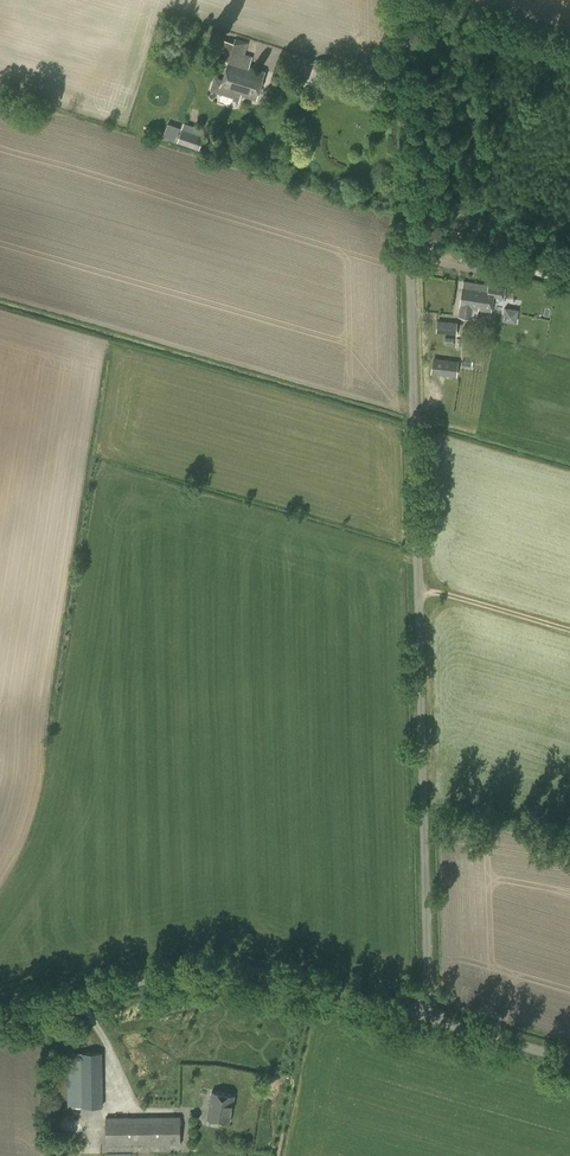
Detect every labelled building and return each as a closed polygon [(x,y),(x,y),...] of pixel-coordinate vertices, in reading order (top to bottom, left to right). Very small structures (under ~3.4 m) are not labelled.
[(210,90),(220,94),(222,89),(256,99),(264,71),(249,67),(253,56),(245,54),(248,46),(222,39),(216,58),(228,61),(222,78),(214,76),(210,90)] [(184,123),(181,129),(170,125),(166,137),(177,141),(177,142),(199,150),(206,131),(184,123)] [(488,292),(489,285),(464,281),(460,307),(461,307),(459,316),(471,318),(472,313),(477,315),(478,309),(492,311),(494,297),(504,298),(505,287),(489,285),(488,292)] [(521,304),(509,304),(509,314),(520,315),(521,304)] [(438,321),(437,332),(456,333),(457,322),(438,321)] [(434,358),(432,373),(456,376),(458,361),(434,358)] [(103,1107),(102,1052),(67,1052),(68,1107),(103,1107)] [(207,1118),(229,1122),(234,1095),(212,1091),(207,1118)] [(181,1145),(180,1116),(106,1117),(106,1146),(181,1145)]
